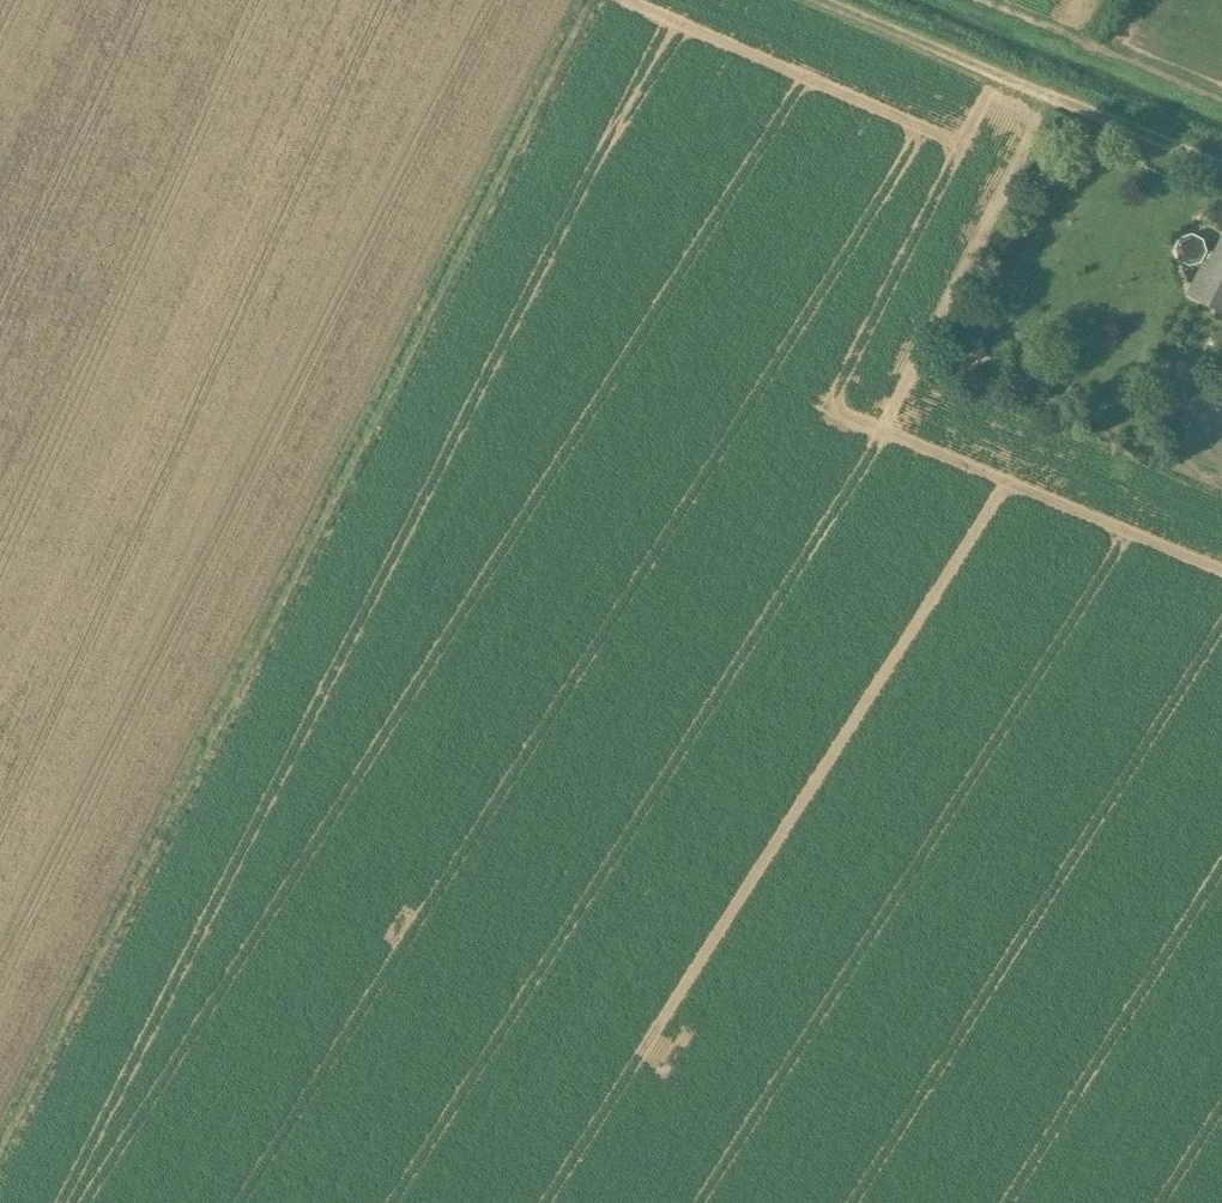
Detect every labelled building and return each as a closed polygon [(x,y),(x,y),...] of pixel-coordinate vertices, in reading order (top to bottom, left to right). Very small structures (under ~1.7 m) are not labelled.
[(1206,266),(1192,293),(1221,309),(1221,246),(1218,254),(1208,249),(1205,239),(1194,233),(1182,236),(1176,248),(1180,260),(1191,265),(1200,262),(1206,266)] [(959,349),(969,370),(985,363),(975,341),(959,349)] [(1185,364),(1177,377),(1186,383),(1194,369),(1185,364)]
